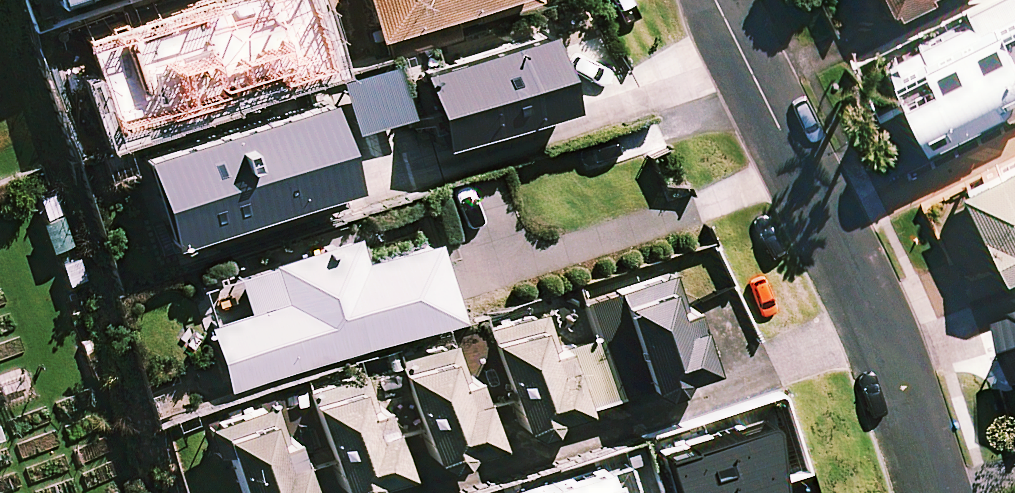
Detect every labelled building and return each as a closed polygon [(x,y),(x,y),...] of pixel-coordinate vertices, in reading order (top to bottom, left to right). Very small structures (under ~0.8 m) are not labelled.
[(113,111),(204,80),(208,91),(331,50),(314,0),(241,0),(225,5),(223,0),(186,0),(87,34),(113,111)] [(386,57),(458,35),(455,26),(538,0),(368,0),(386,57)] [(878,56),(928,159),(1014,117),(1014,85),(1013,81),(1014,80),(1014,0),(995,0),(878,56)] [(421,69),(447,142),(574,99),(549,25),(421,69)] [(337,80),(354,129),(409,110),(392,61),(337,80)] [(147,143),(176,231),(207,221),(214,243),(348,200),(341,178),(352,175),(323,87),(147,143)] [(967,183),(1014,288),(1014,161),(967,183)] [(364,259),(356,234),(238,274),(251,311),(211,325),(232,388),(458,311),(433,236),(364,259)] [(557,347),(545,310),(493,326),(524,425),(526,427),(529,429),(532,430),(535,431),(538,432),(541,432),(544,432),(547,431),(550,429),(553,427),(555,425),(557,422),(559,419),(560,416),(560,413),(647,385),(650,387),(652,389),(654,391),(657,391),(660,392),(663,392),(666,391),(669,391),(671,389),(674,388),(676,386),(678,383),(679,381),(680,378),(680,375),(710,366),(678,264),(583,295),(596,335),(557,347)] [(465,341),(403,360),(432,454),(434,456),(437,458),(440,459),(443,460),(446,460),(450,460),(453,459),(456,458),(459,457),(461,455),(464,453),(466,451),(468,448),(469,445),(470,442),(494,435),(465,341)] [(373,374),(312,394),(342,487),(345,488),(347,490),(350,490),(353,491),(355,491),(358,491),(361,491),(363,490),(366,488),(368,487),(370,485),(372,483),(374,481),(375,478),(376,476),(403,467),(373,374)] [(221,423),(242,492),(311,492),(294,436),(288,438),(278,405),(221,423)] [(747,426),(666,452),(678,492),(768,492),(747,426)] [(608,466),(527,492),(618,492),(608,466)]
